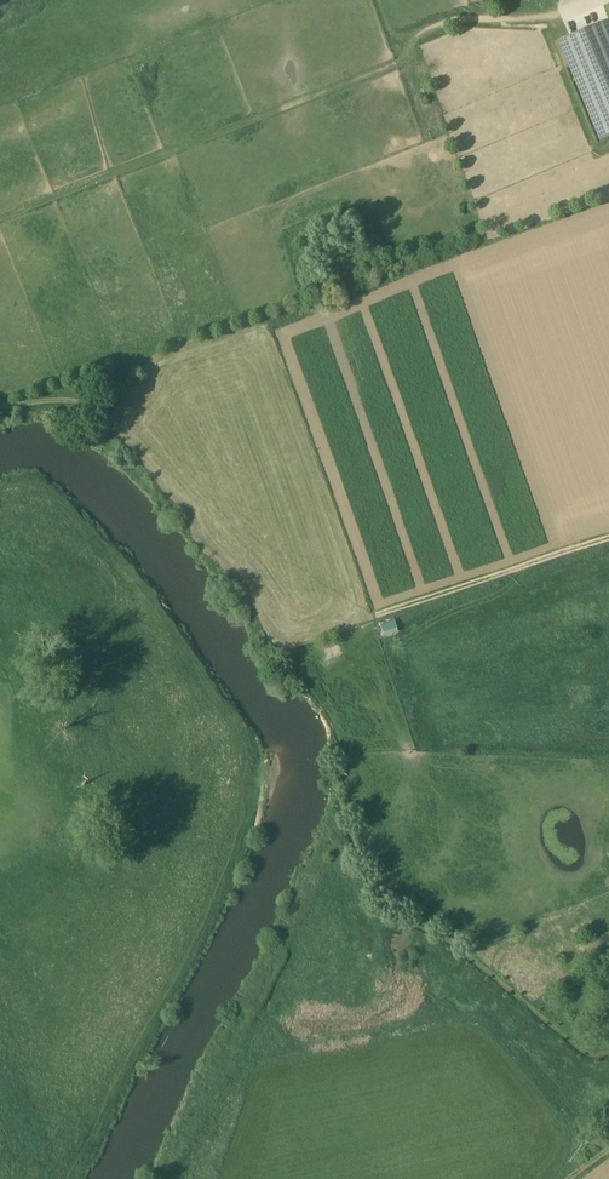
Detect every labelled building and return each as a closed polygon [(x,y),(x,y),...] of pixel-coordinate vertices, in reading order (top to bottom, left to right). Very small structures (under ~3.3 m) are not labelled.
[(563,52),(601,141),(608,138),(608,33),(563,52)] [(326,655),(340,653),(339,644),(325,646),(326,655)]
